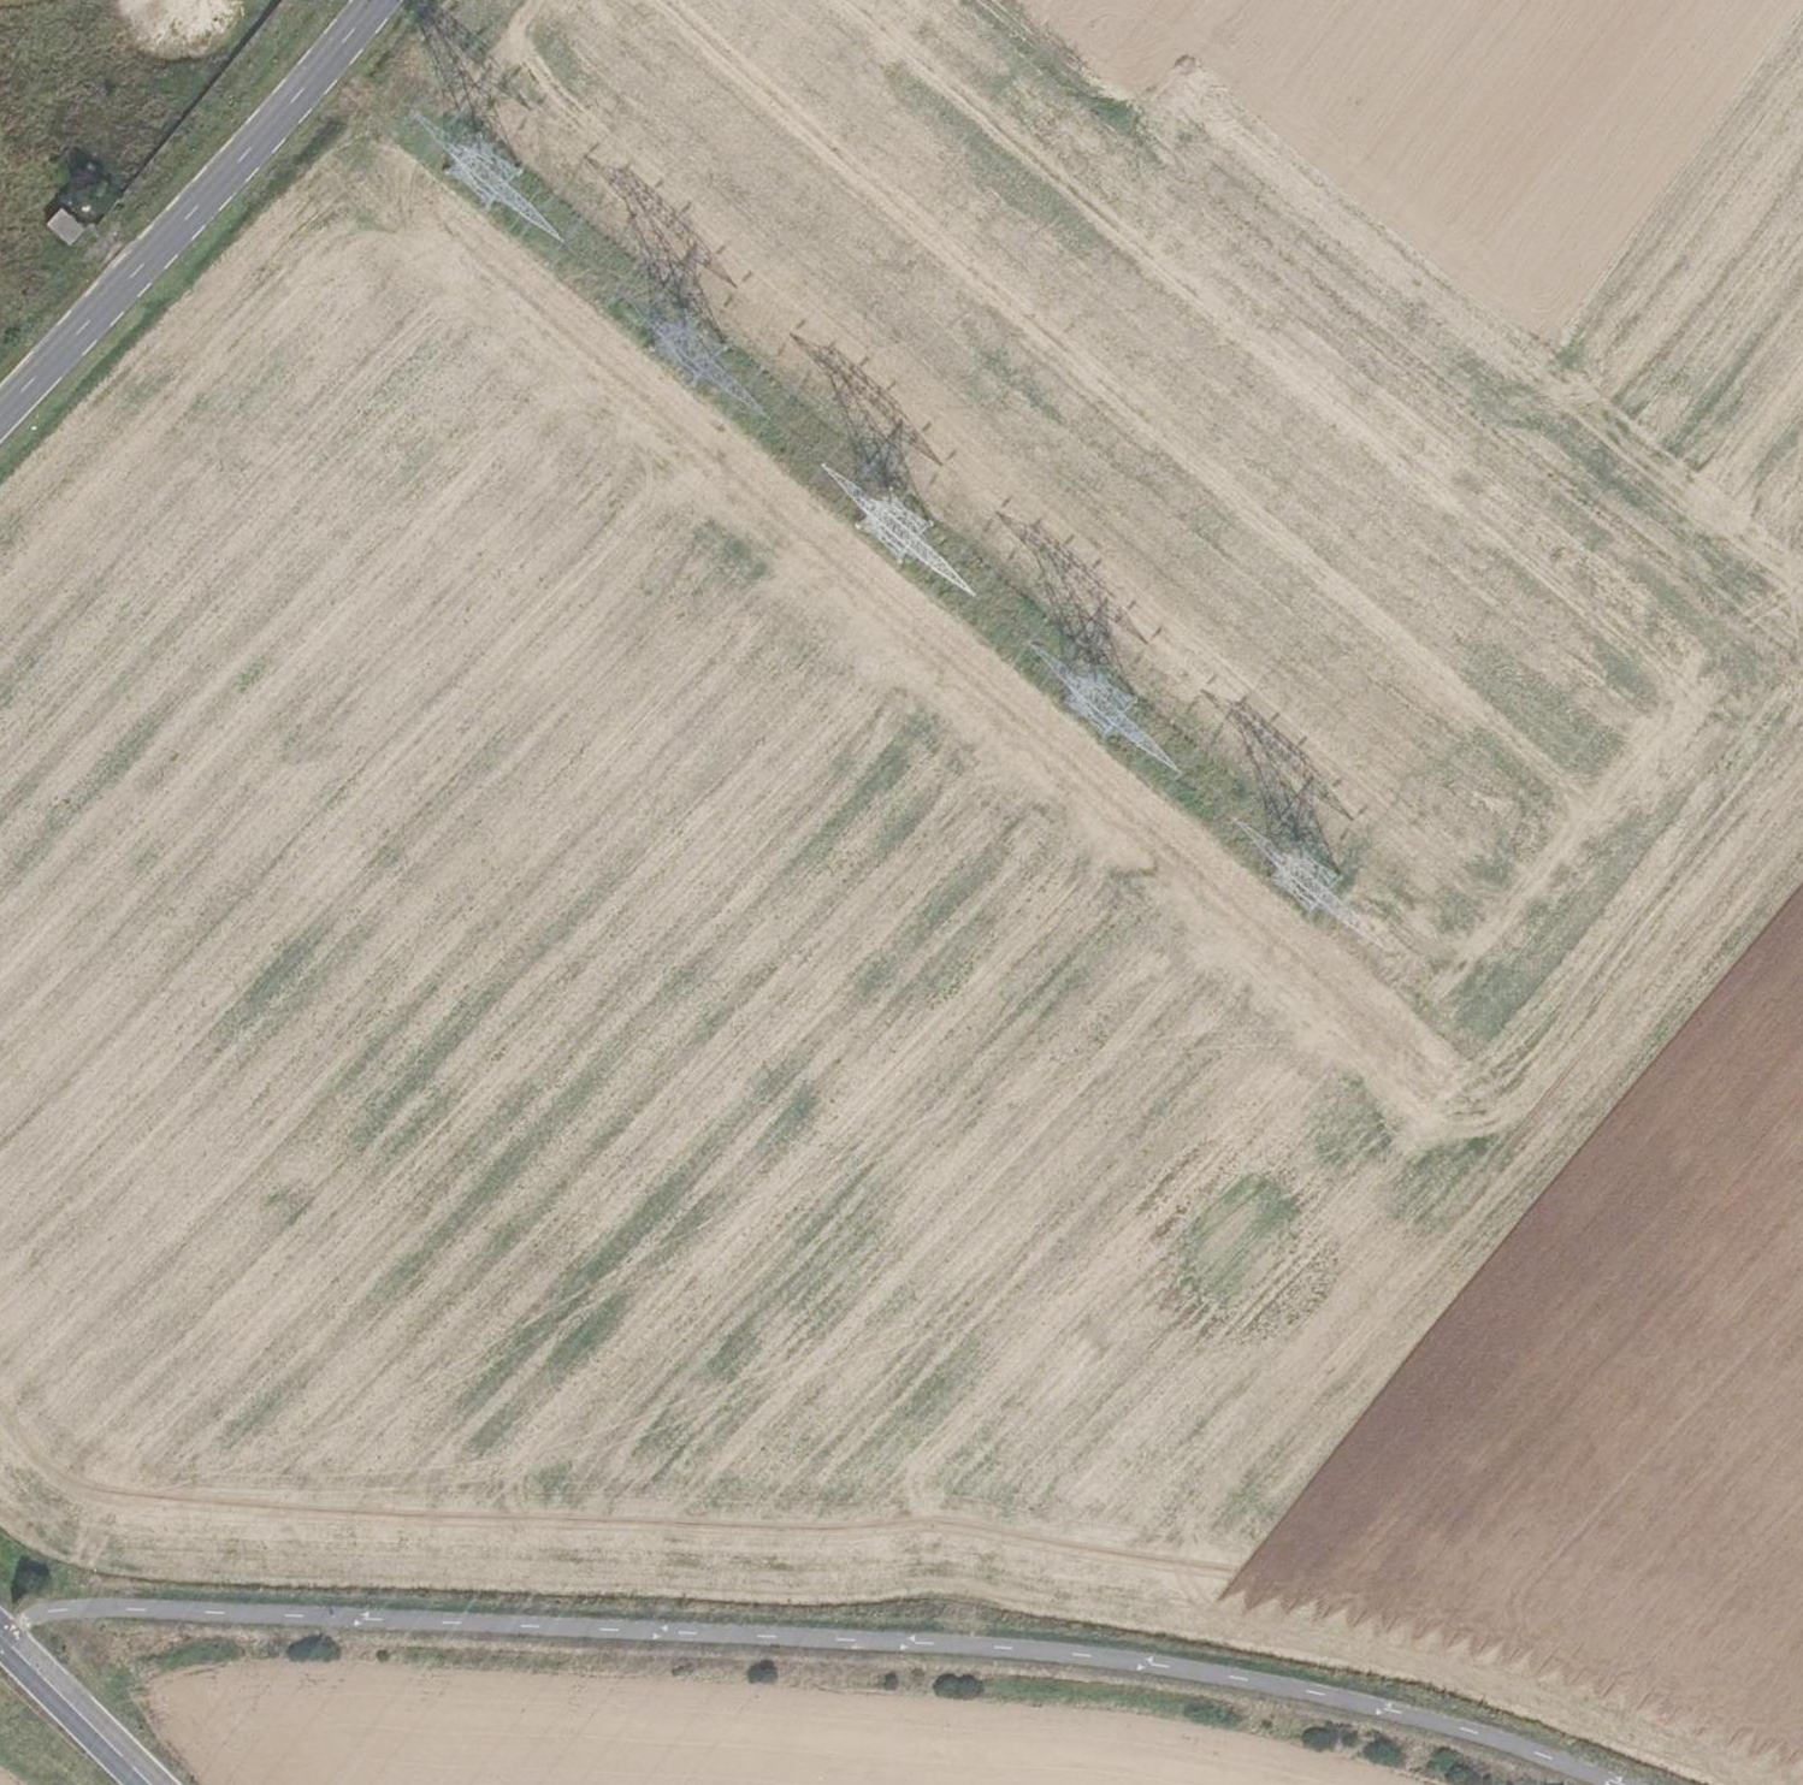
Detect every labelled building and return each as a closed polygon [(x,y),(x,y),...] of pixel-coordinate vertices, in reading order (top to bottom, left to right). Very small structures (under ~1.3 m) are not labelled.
[(74,247),(88,230),(66,208),(51,223),(74,247)]
